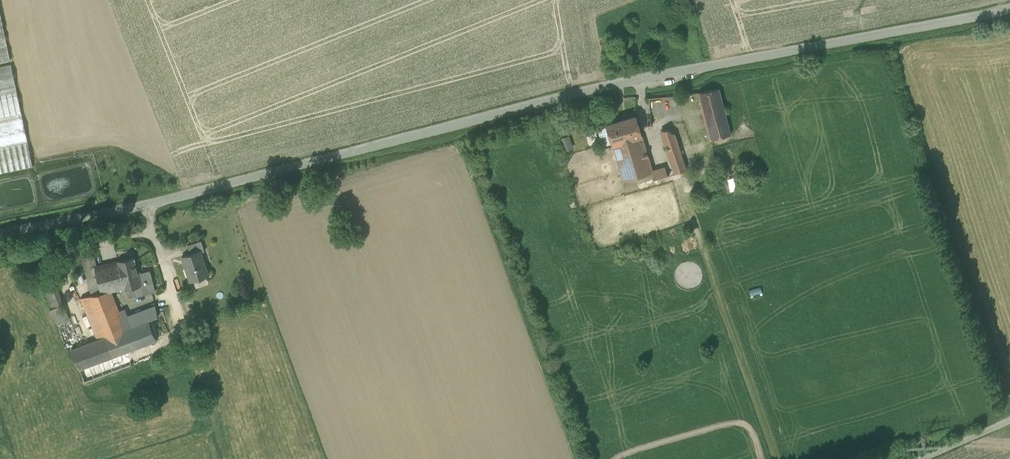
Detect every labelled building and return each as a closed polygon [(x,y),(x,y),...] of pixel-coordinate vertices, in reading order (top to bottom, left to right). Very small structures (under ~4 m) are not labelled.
[(10,60),(0,12),(0,63),(10,60)] [(0,67),(0,174),(33,167),(11,64),(0,67)] [(718,89),(698,93),(710,140),(730,134),(718,89)] [(635,116),(606,124),(612,144),(641,136),(635,116)] [(673,134),(667,129),(661,130),(672,162),(672,163),(675,172),(685,169),(673,134)] [(565,150),(574,147),(571,135),(562,137),(565,150)] [(641,136),(612,144),(625,187),(675,172),(672,163),(651,169),(641,136)] [(201,240),(187,245),(190,254),(200,250),(200,251),(204,249),(201,240)] [(190,254),(183,256),(191,280),(208,274),(200,251),(200,250),(190,254)] [(93,252),(81,255),(85,271),(95,268),(94,267),(97,266),(93,252)] [(134,257),(118,261),(125,288),(125,289),(135,287),(137,296),(156,292),(150,270),(138,273),(134,257)] [(97,266),(94,267),(95,268),(101,293),(91,295),(81,298),(97,339),(122,330),(119,320),(108,292),(125,288),(118,261),(97,266)] [(95,268),(85,271),(91,295),(101,293),(95,268)] [(63,304),(55,285),(43,290),(51,309),(63,304)] [(51,309),(59,329),(71,325),(63,304),(51,309)] [(155,306),(119,320),(122,330),(149,320),(158,317),(155,306)] [(158,317),(149,320),(152,326),(161,323),(158,317)] [(97,339),(71,349),(79,370),(127,351),(157,340),(152,326),(149,320),(122,330),(97,339)] [(127,351),(79,370),(84,383),(132,365),(127,351)] [(173,372),(163,375),(165,380),(175,377),(173,372)]
